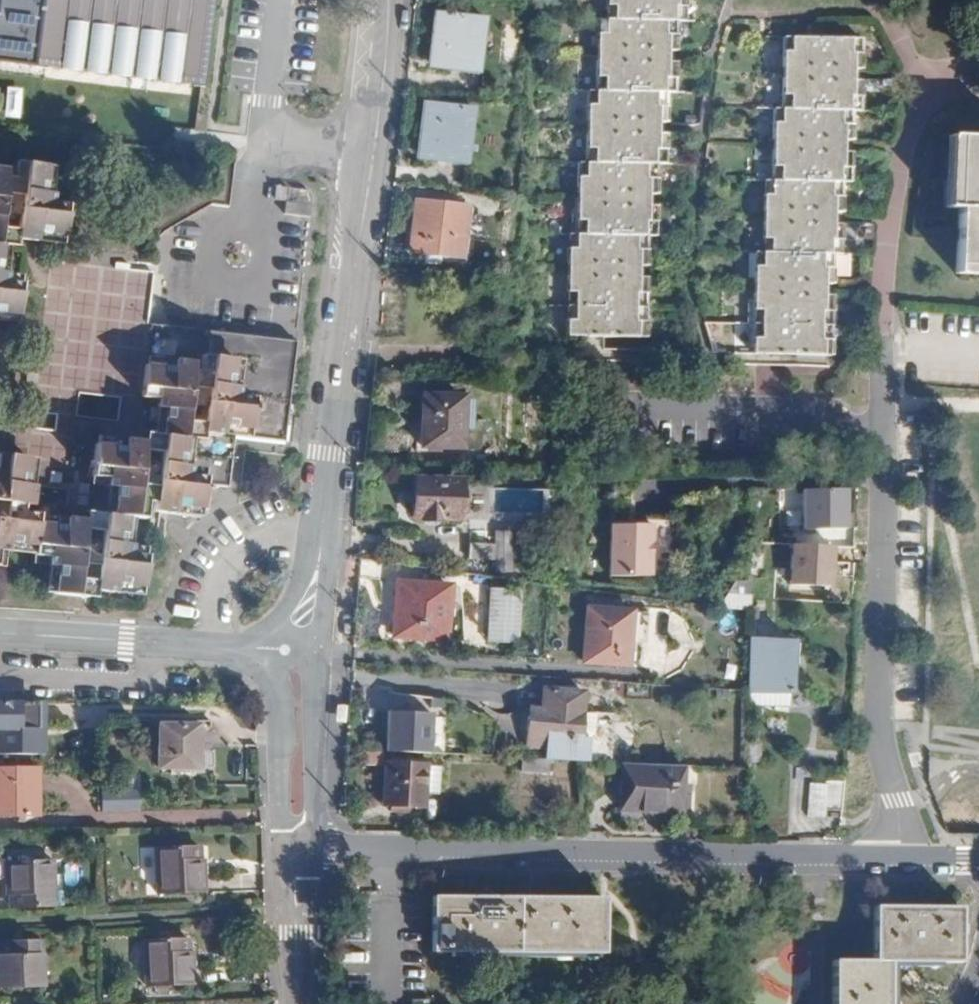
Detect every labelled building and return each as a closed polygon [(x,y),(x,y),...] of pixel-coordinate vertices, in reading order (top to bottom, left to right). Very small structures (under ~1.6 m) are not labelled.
[(213,0),(0,0),(0,59),(30,63),(202,85),(213,0)] [(587,184),(580,184),(571,184),(570,202),(563,202),(563,247),(571,247),(571,261),(563,261),(556,261),(556,277),(547,277),(547,325),(556,325),(556,340),(556,355),(547,355),(548,373),(625,370),(625,353),(618,353),(618,338),(618,324),(624,323),(624,303),(617,303),(617,295),(624,295),(624,277),(617,276),(616,259),(624,259),(634,259),(633,247),(640,246),(640,226),(634,226),(633,217),(640,218),(640,200),(633,200),(633,183),(640,183),(649,183),(649,168),(656,168),(656,147),(649,147),(649,139),(656,138),(656,119),(648,119),(648,106),(656,106),(665,106),(665,90),(672,90),(672,71),(665,71),(665,62),(673,62),(673,44),(665,44),(666,29),(673,29),(680,28),(681,12),(688,12),(688,0),(612,0),(612,13),(621,13),(621,29),(612,29),(605,29),(605,44),(596,44),(596,91),(606,91),(605,106),(596,106),(586,106),(586,121),(579,121),(579,169),(587,169),(587,184)] [(681,12),(680,28),(688,28),(688,12),(681,12)] [(612,13),(612,29),(621,29),(621,13),(612,13)] [(474,68),(480,20),(434,14),(428,62),(474,68)] [(596,29),(596,44),(605,44),(605,29),(596,29)] [(750,209),(750,256),(758,256),(758,271),(750,272),(744,272),(744,285),(735,285),(736,334),(744,334),(744,350),(744,365),(736,364),(737,380),(811,380),(811,364),(804,364),(804,350),(804,334),(811,334),(811,315),(804,315),(804,307),(811,307),(811,284),(804,284),(804,272),(810,272),(819,272),(819,256),(825,256),(825,236),(819,236),(819,228),(825,228),(825,209),(819,209),(819,194),(826,194),(835,194),(835,178),(842,178),(841,160),(835,159),(835,151),(842,150),(842,131),(835,130),(835,116),(842,116),(851,116),(851,100),(857,100),(857,79),(851,78),(852,72),(857,72),(857,52),(851,52),(851,37),(787,38),(787,53),(780,53),(780,101),(788,101),(788,116),(780,116),(775,116),(774,131),(767,131),(767,178),(775,179),(774,194),(767,195),(758,195),(758,209),(750,209)] [(596,91),(596,106),(605,106),(606,91),(596,91)] [(459,159),(467,108),(424,102),(416,152),(459,159)] [(648,106),(648,119),(656,119),(656,106),(648,106)] [(949,139),(947,210),(956,210),(958,139),(949,139)] [(956,210),(959,210),(957,268),(978,269),(978,140),(958,139),(956,210)] [(40,162),(10,158),(8,172),(18,174),(10,232),(30,235),(31,228),(59,232),(64,198),(41,195),(42,187),(36,186),(40,162)] [(302,184),(287,182),(285,198),(300,200),(302,184)] [(465,205),(416,199),(411,250),(460,255),(465,205)] [(474,201),(471,219),(492,222),(495,204),(474,201)] [(46,256),(32,371),(27,410),(56,413),(59,389),(68,390),(70,373),(138,380),(140,348),(150,269),(46,256)] [(750,256),(750,272),(758,271),(758,256),(750,256)] [(547,261),(547,277),(556,277),(556,261),(547,261)] [(735,272),(735,285),(744,285),(744,272),(735,272)] [(12,311),(16,279),(0,277),(0,310),(12,311)] [(229,358),(226,384),(233,385),(232,393),(253,396),(249,427),(222,424),(221,433),(202,431),(206,387),(187,385),(184,420),(194,421),(192,431),(239,437),(241,435),(286,440),(297,340),(156,323),(151,364),(168,366),(169,358),(189,361),(189,369),(198,370),(200,355),(229,358)] [(547,325),(547,340),(556,340),(556,325),(547,325)] [(736,334),(736,350),(744,350),(744,334),(736,334)] [(547,340),(547,355),(556,355),(556,340),(547,340)] [(151,364),(147,397),(160,398),(159,406),(162,409),(160,426),(192,431),(194,421),(184,420),(187,385),(206,387),(202,431),(221,433),(222,424),(249,427),(253,396),(232,393),(233,385),(226,384),(229,358),(200,355),(198,370),(189,369),(189,361),(169,358),(168,366),(151,364)] [(143,364),(140,396),(147,397),(151,364),(143,364)] [(22,370),(16,409),(27,410),(32,371),(22,370)] [(136,396),(133,423),(160,426),(162,409),(159,406),(160,398),(147,397),(140,396),(136,396)] [(460,399),(421,398),(421,447),(460,447),(460,399)] [(25,424),(21,455),(17,486),(25,487),(65,492),(63,510),(92,513),(108,515),(111,488),(105,487),(106,477),(88,475),(92,443),(118,446),(119,441),(139,443),(133,499),(143,500),(142,506),(152,508),(158,453),(157,451),(149,450),(150,438),(25,424)] [(151,432),(150,438),(180,443),(181,437),(191,438),(192,437),(192,431),(160,426),(159,433),(151,432)] [(158,453),(152,508),(172,510),(173,504),(200,507),(204,475),(203,473),(183,471),(184,463),(178,463),(180,443),(150,438),(149,450),(157,451),(158,453)] [(98,533),(92,590),(111,593),(112,585),(139,588),(143,558),(141,557),(122,554),(123,546),(117,545),(121,517),(141,519),(142,506),(143,500),(133,499),(139,443),(119,441),(118,446),(92,443),(88,475),(106,477),(105,487),(111,488),(108,515),(92,513),(90,531),(98,533)] [(180,443),(178,463),(184,463),(183,471),(203,473),(204,475),(200,507),(173,504),(172,510),(204,513),(205,507),(213,508),(216,484),(232,485),(235,458),(210,455),(211,447),(180,443)] [(23,504),(25,487),(17,486),(21,455),(0,453),(0,502),(23,504)] [(462,479),(416,478),(414,515),(423,515),(423,518),(443,518),(443,516),(461,516),(462,479)] [(546,513),(546,489),(502,489),(503,513),(546,513)] [(843,528),(843,490),(800,490),(799,527),(843,528)] [(0,521),(0,546),(0,543),(30,547),(29,556),(50,559),(49,568),(56,569),(54,594),(84,597),(86,581),(76,579),(83,522),(62,519),(60,527),(33,524),(34,516),(14,514),(13,522),(0,521)] [(633,523),(610,523),(609,574),(649,575),(650,523),(633,523)] [(498,529),(498,569),(512,570),(512,567),(512,546),(512,528),(498,529)] [(495,543),(472,540),(470,557),(493,560),(495,543)] [(512,546),(512,567),(521,567),(522,546),(512,546)] [(830,587),(830,547),(790,547),(789,587),(830,587)] [(734,576),(715,605),(750,610),(750,578),(734,576)] [(445,586),(396,584),(394,636),(442,638),(445,586)] [(627,610),(585,607),(583,661),(625,663),(627,610)] [(798,610),(750,610),(751,660),(791,661),(791,639),(798,639),(798,610)] [(535,710),(534,719),(529,718),(527,747),(548,749),(550,736),(581,738),(581,737),(582,715),(584,691),(544,689),(543,711),(535,710)] [(0,698),(0,754),(45,754),(44,698),(0,698)] [(426,715),(382,714),(380,754),(424,756),(426,715)] [(550,736),(548,749),(548,760),(551,760),(580,761),(586,762),(589,738),(590,738),(594,735),(595,716),(582,715),(581,737),(581,738),(550,736)] [(159,726),(158,768),(197,769),(198,727),(159,726)] [(524,759),(523,771),(550,772),(551,760),(548,760),(524,759)] [(386,764),(385,805),(423,807),(424,793),(425,767),(386,764)] [(621,764),(619,810),(678,813),(680,767),(621,764)] [(37,815),(38,766),(0,766),(0,815),(37,815)] [(425,767),(424,793),(438,793),(439,767),(425,767)] [(811,780),(809,816),(825,818),(825,835),(841,836),(842,811),(825,810),(827,781),(811,780)] [(827,781),(825,810),(842,811),(843,782),(827,781)] [(204,841),(164,844),(166,892),(210,890),(210,856),(205,856),(204,841)] [(17,906),(59,904),(57,856),(11,858),(13,889),(16,890),(17,906)] [(437,896),(435,951),(602,953),(603,898),(437,896)] [(895,962),(963,963),(964,908),(879,908),(877,962),(839,962),(838,1003),(894,1003),(895,962)] [(199,983),(196,937),(152,939),(154,986),(199,983)] [(0,939),(0,955),(1,986),(46,985),(44,938),(0,939)]
